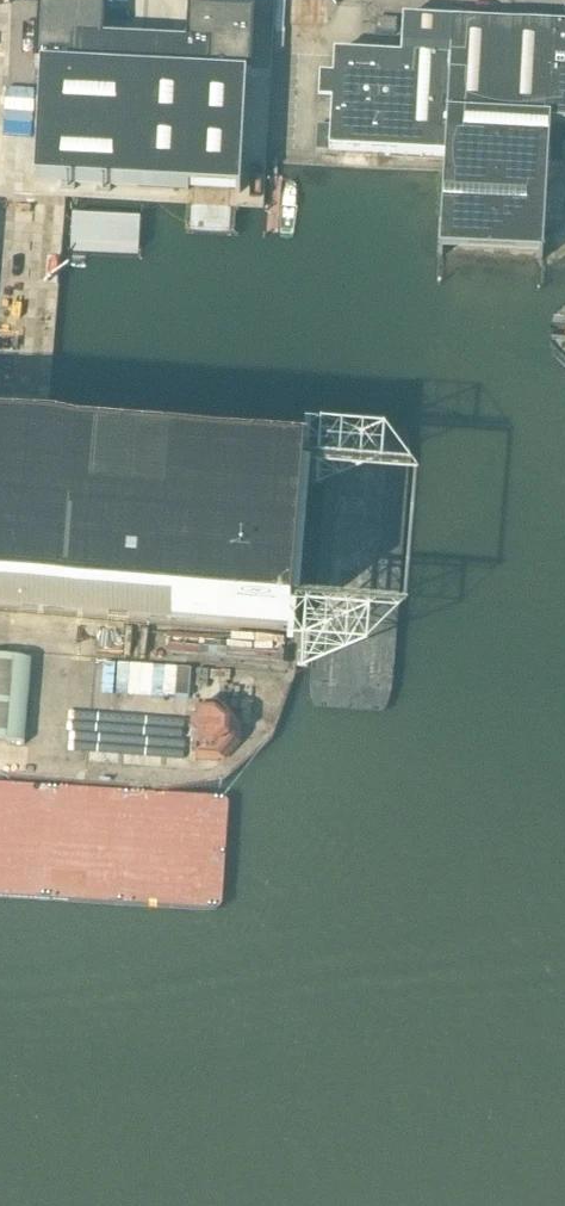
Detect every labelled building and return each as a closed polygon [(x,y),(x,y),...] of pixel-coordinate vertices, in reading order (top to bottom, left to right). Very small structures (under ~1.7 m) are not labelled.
[(137,188),(145,42),(102,40),(104,4),(37,1),(34,67),(38,68),(32,182),(137,188)] [(145,42),(137,188),(239,193),(245,79),(249,79),(253,12),(186,9),(185,45),(145,42)] [(395,21),(376,19),(375,34),(395,35),(395,21)] [(289,630),(302,471),(270,467),(272,449),(0,427),(0,606),(289,630)] [(26,743),(32,662),(0,659),(0,741),(26,743)]
